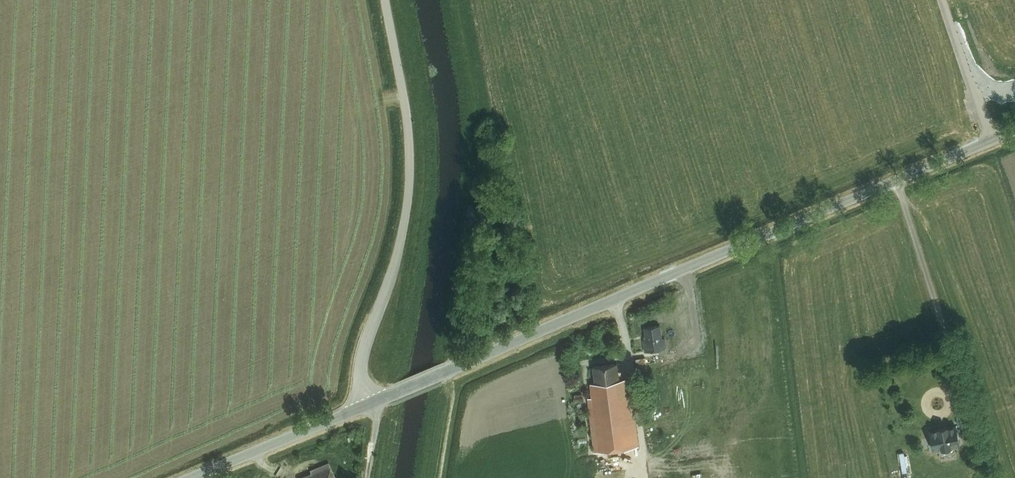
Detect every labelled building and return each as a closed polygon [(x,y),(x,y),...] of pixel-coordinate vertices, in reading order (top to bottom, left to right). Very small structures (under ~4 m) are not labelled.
[(659,324),(640,329),(647,355),(667,350),(659,324)] [(620,359),(586,364),(599,451),(633,446),(620,359)] [(930,449),(940,447),(940,449),(950,447),(950,445),(960,443),(956,423),(946,425),(945,423),(935,425),(936,427),(926,429),(930,449)] [(907,451),(900,452),(902,477),(909,477),(907,451)] [(293,475),(294,477),(335,477),(328,461),(293,475)]
